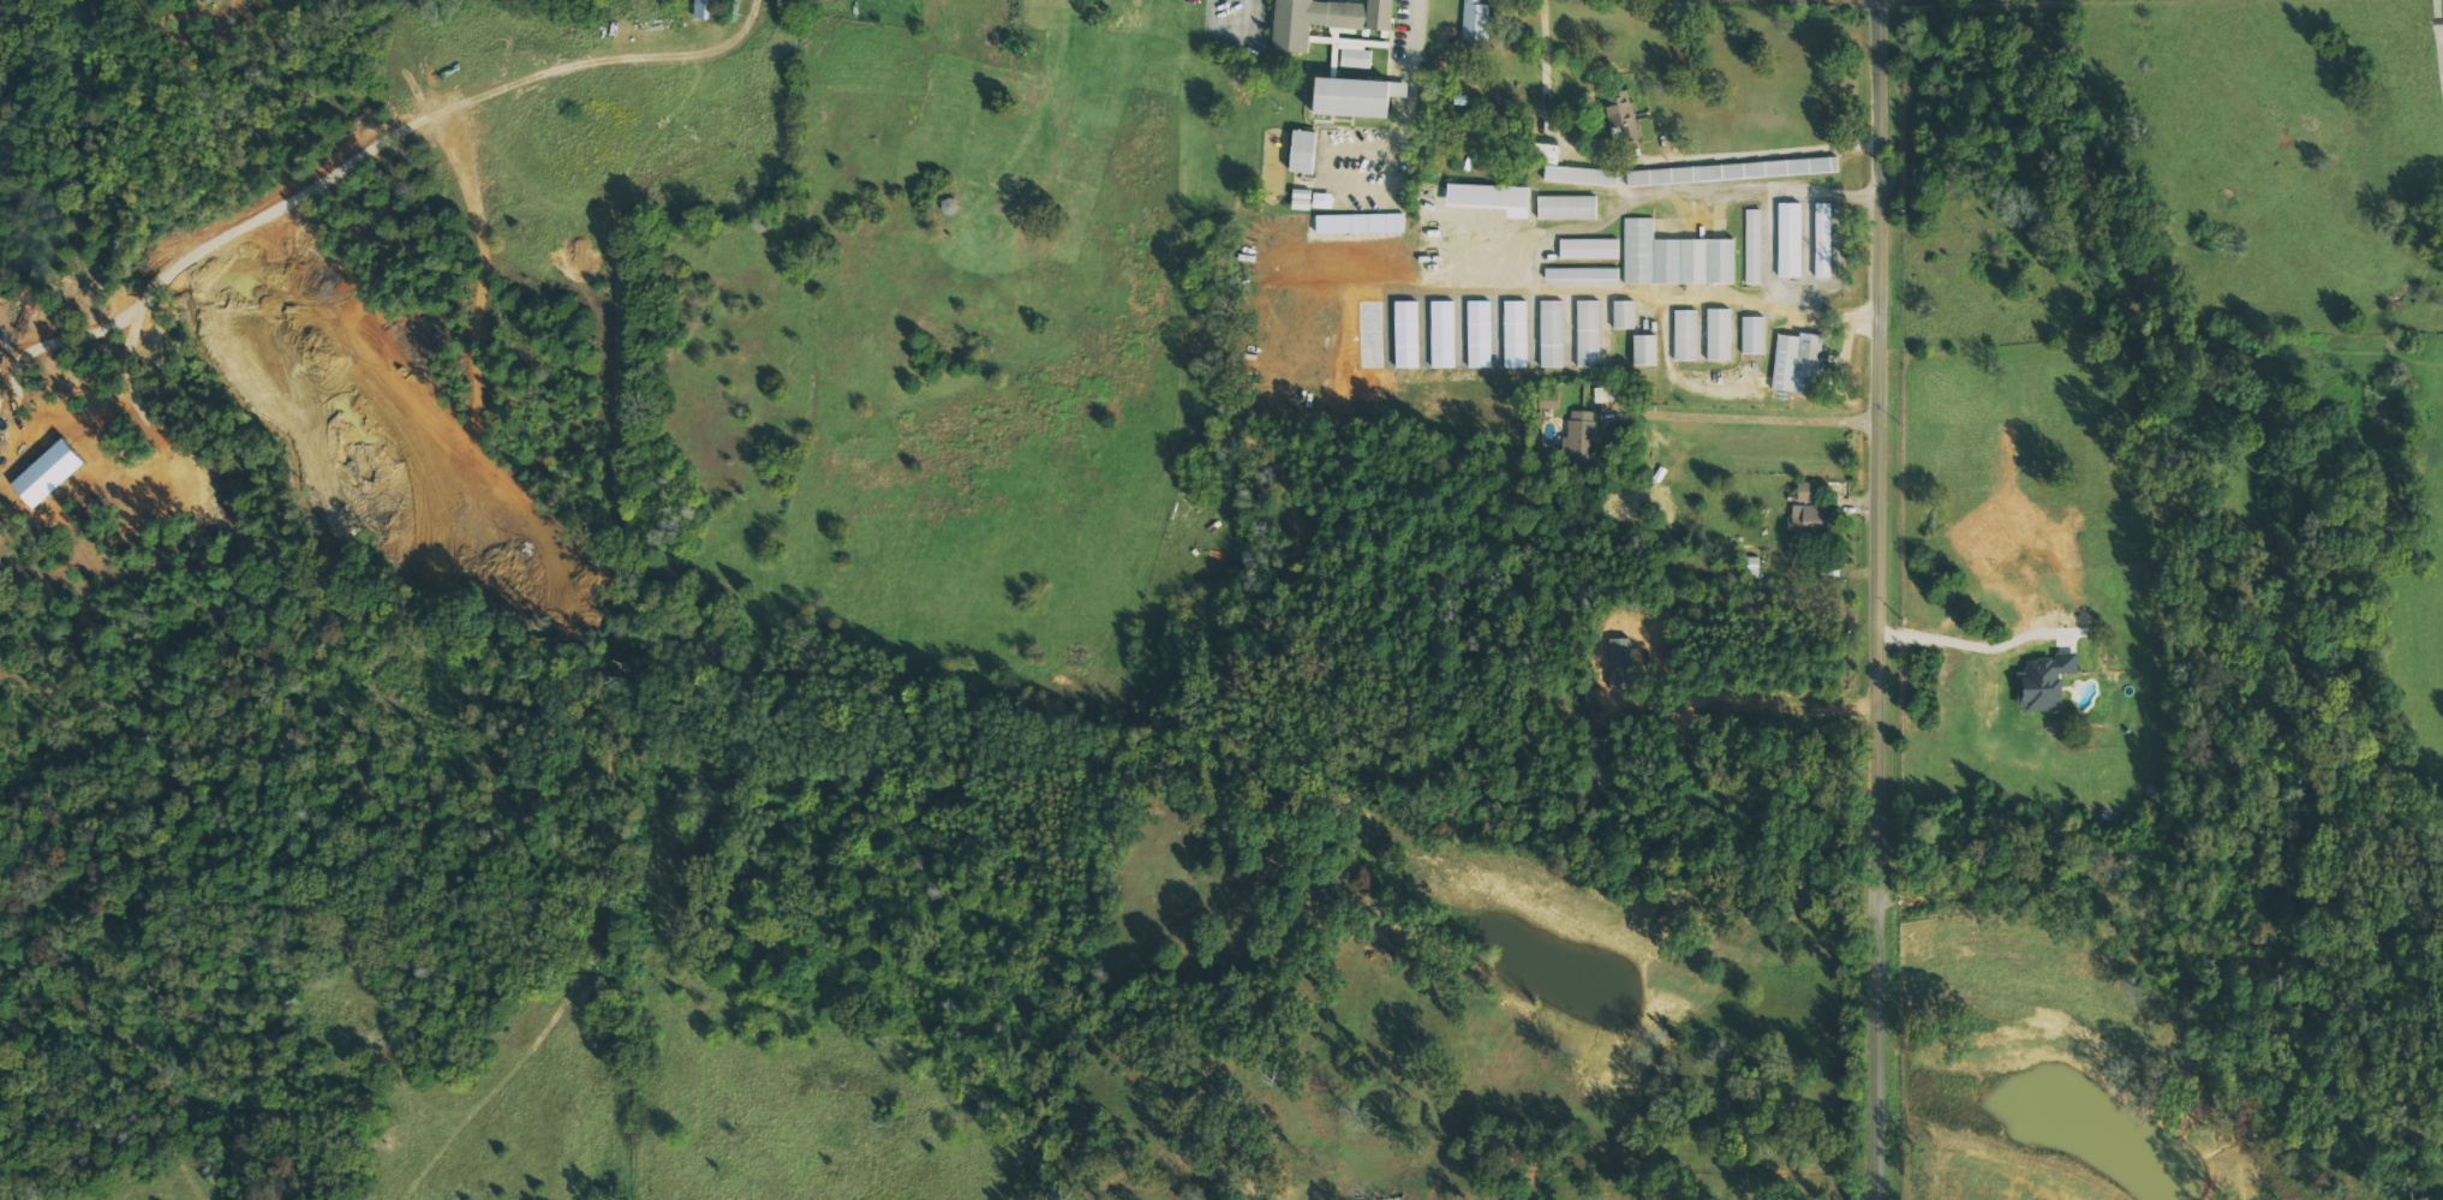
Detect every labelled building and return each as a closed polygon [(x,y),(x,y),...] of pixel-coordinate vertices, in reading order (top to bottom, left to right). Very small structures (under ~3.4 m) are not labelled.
[(695,18),(718,19),(718,0),(695,0),(695,18)] [(707,26),(735,28),(735,0),(708,0),(707,26)] [(1271,47),(1306,49),(1308,23),(1390,29),(1392,0),(1367,0),(1367,4),(1325,0),(1275,0),(1271,47)] [(1489,44),(1490,4),(1482,4),(1482,0),(1464,0),(1463,43),(1489,44)] [(1342,48),(1339,66),(1369,68),(1372,50),(1342,48)] [(1312,77),(1310,113),(1382,117),(1384,95),(1408,96),(1409,82),(1312,77)] [(1606,95),(1614,143),(1638,139),(1630,91),(1606,95)] [(1292,130),(1288,172),(1312,174),(1316,132),(1292,130)] [(1558,164),(1560,146),(1533,143),(1532,162),(1558,164)] [(1628,169),(1629,184),(1838,173),(1838,158),(1628,169)] [(1618,185),(1619,169),(1546,166),(1546,182),(1618,185)] [(1528,219),(1529,187),(1447,184),(1446,205),(1507,208),(1507,218),(1528,219)] [(1310,210),(1311,189),(1292,189),(1292,209),(1310,210)] [(1332,208),(1333,194),(1314,193),(1313,207),(1332,208)] [(1539,220),(1598,219),(1598,196),(1539,196),(1539,220)] [(1778,277),(1801,277),(1801,203),(1778,203),(1778,277)] [(1831,277),(1832,203),(1816,203),(1815,277),(1831,277)] [(1762,283),(1760,209),(1745,209),(1747,284),(1762,283)] [(1317,215),(1317,233),(1404,232),(1404,214),(1317,215)] [(1624,283),(1735,283),(1735,239),(1655,239),(1655,218),(1625,218),(1624,283)] [(1561,259),(1619,259),(1619,239),(1561,239),(1561,259)] [(1619,268),(1546,267),(1546,279),(1619,279),(1619,268)] [(1527,300),(1504,301),(1505,367),(1528,367),(1527,300)] [(1395,301),(1395,369),(1419,368),(1419,301),(1395,301)] [(1455,301),(1432,301),(1432,368),(1456,368),(1455,301)] [(1468,301),(1469,368),(1491,367),(1491,301),(1468,301)] [(1541,368),(1564,368),(1563,301),(1541,301),(1541,368)] [(1600,330),(1600,301),(1578,301),(1577,330),(1600,330)] [(1635,328),(1635,301),(1613,301),(1614,329),(1635,328)] [(1708,360),(1730,360),(1730,309),(1707,309),(1708,360)] [(1697,310),(1675,311),(1676,360),(1698,360),(1697,310)] [(1765,316),(1742,317),(1742,354),(1765,354),(1765,316)] [(1600,331),(1577,331),(1578,366),(1601,365),(1600,331)] [(1778,334),(1772,390),(1804,393),(1805,382),(1815,383),(1821,335),(1800,332),(1800,337),(1778,334)] [(1633,365),(1656,365),(1657,335),(1633,335),(1633,365)] [(1558,409),(1558,392),(1539,392),(1539,408),(1558,409)] [(1597,463),(1598,411),(1570,410),(1568,462),(1597,463)] [(1814,481),(1798,481),(1797,502),(1814,502),(1814,481)] [(1792,534),(1827,535),(1828,506),(1793,505),(1792,534)] [(1760,557),(1748,556),(1747,574),(1759,575),(1760,557)] [(2060,710),(2060,674),(2077,674),(2077,655),(2040,656),(2040,663),(2025,663),(2025,674),(2018,674),(2018,710),(2060,710)]
